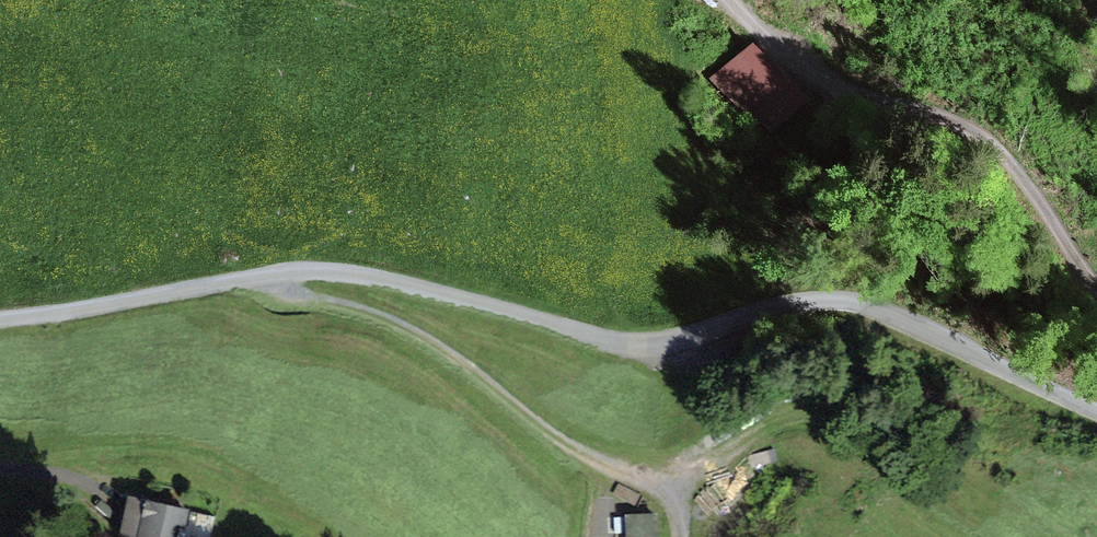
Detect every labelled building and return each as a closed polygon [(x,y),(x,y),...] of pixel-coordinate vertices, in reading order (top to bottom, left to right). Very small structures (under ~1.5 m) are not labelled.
[(770,130),(814,92),(761,32),(717,70),(770,130)] [(154,501),(143,536),(192,536),(199,515),(154,501)] [(624,523),(623,536),(657,536),(658,524),(624,523)]
